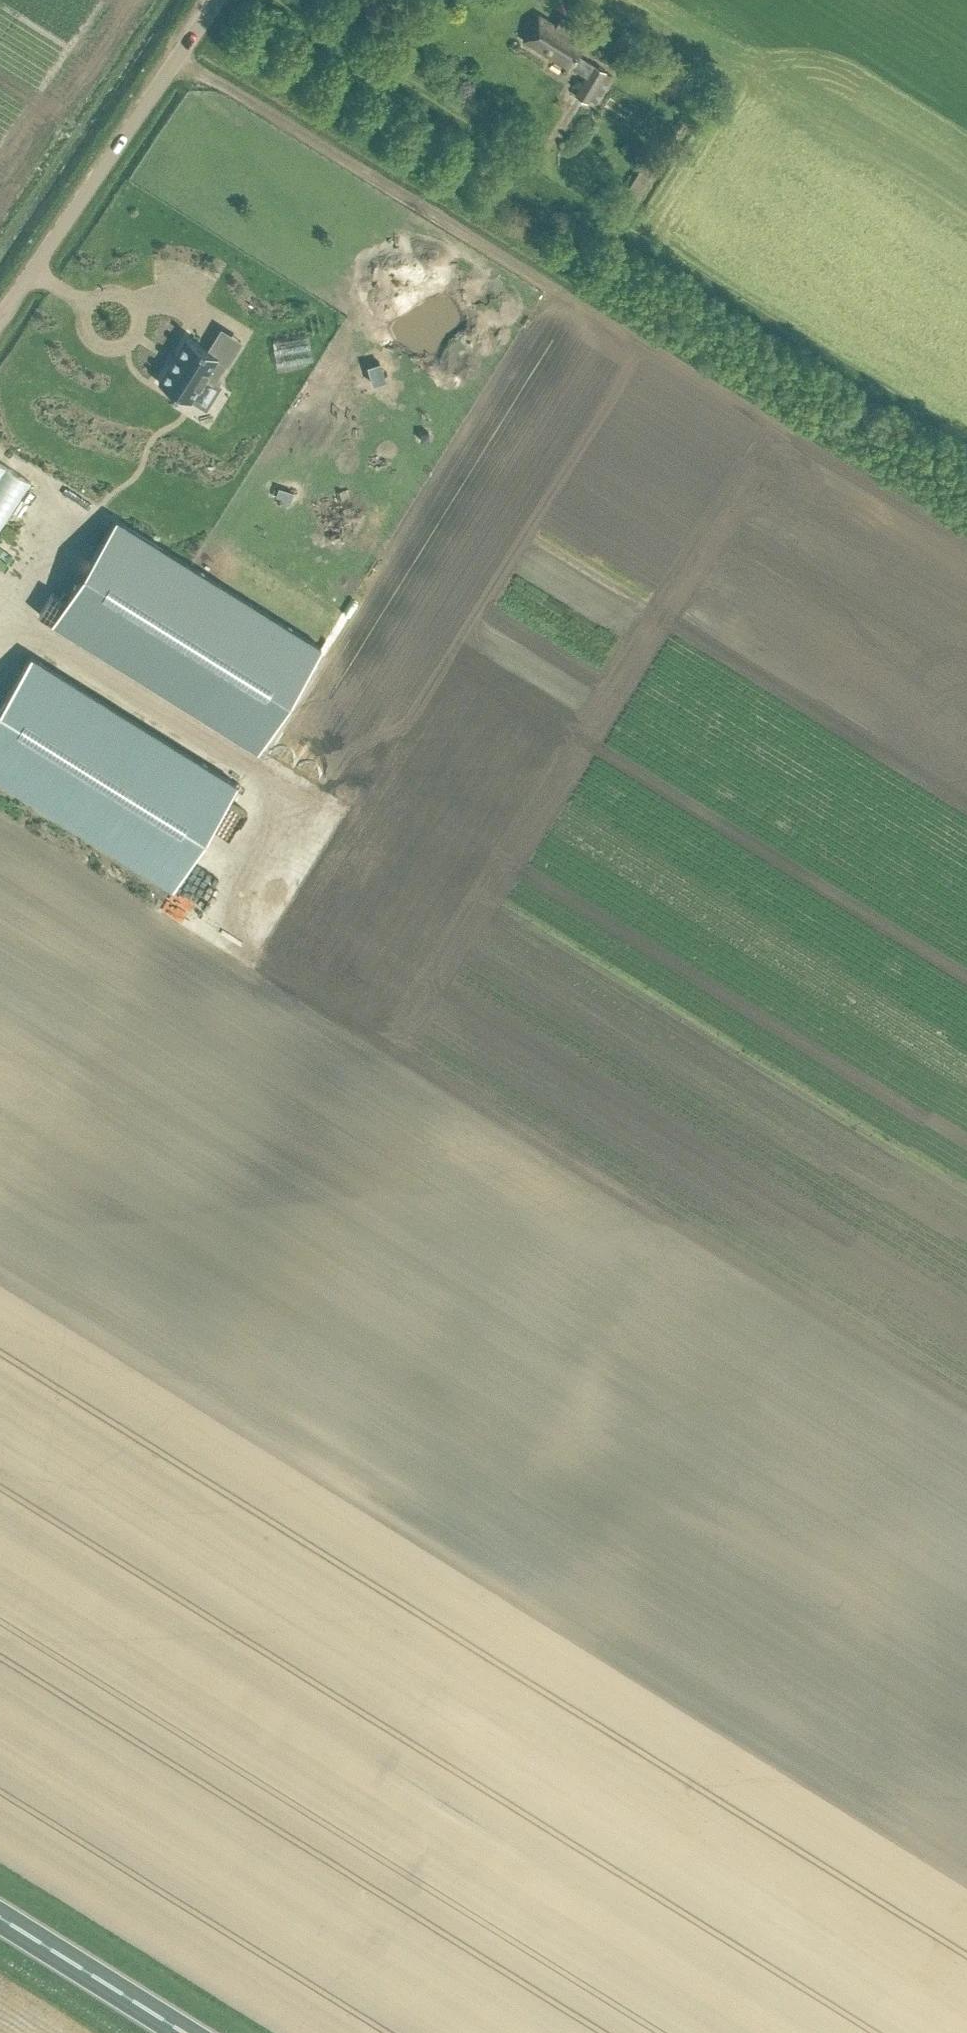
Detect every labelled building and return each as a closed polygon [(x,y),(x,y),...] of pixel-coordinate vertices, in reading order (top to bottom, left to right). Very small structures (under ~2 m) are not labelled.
[(583,26),(562,13),(555,24),(538,13),(524,37),(566,63),(567,62),(584,72),(572,91),(584,98),(587,94),(596,99),(612,74),(574,51),(581,39),(577,36),(583,26)] [(637,189),(656,159),(646,154),(628,184),(637,189)] [(169,298),(139,342),(170,363),(186,339),(195,345),(198,340),(208,325),(191,313),(182,307),(169,298)] [(308,332),(273,338),(277,362),(313,356),(308,332)] [(113,520),(49,623),(254,750),(318,647),(113,520)] [(80,684),(79,683),(31,653),(0,703),(0,777),(172,883),(236,780),(80,684)]
